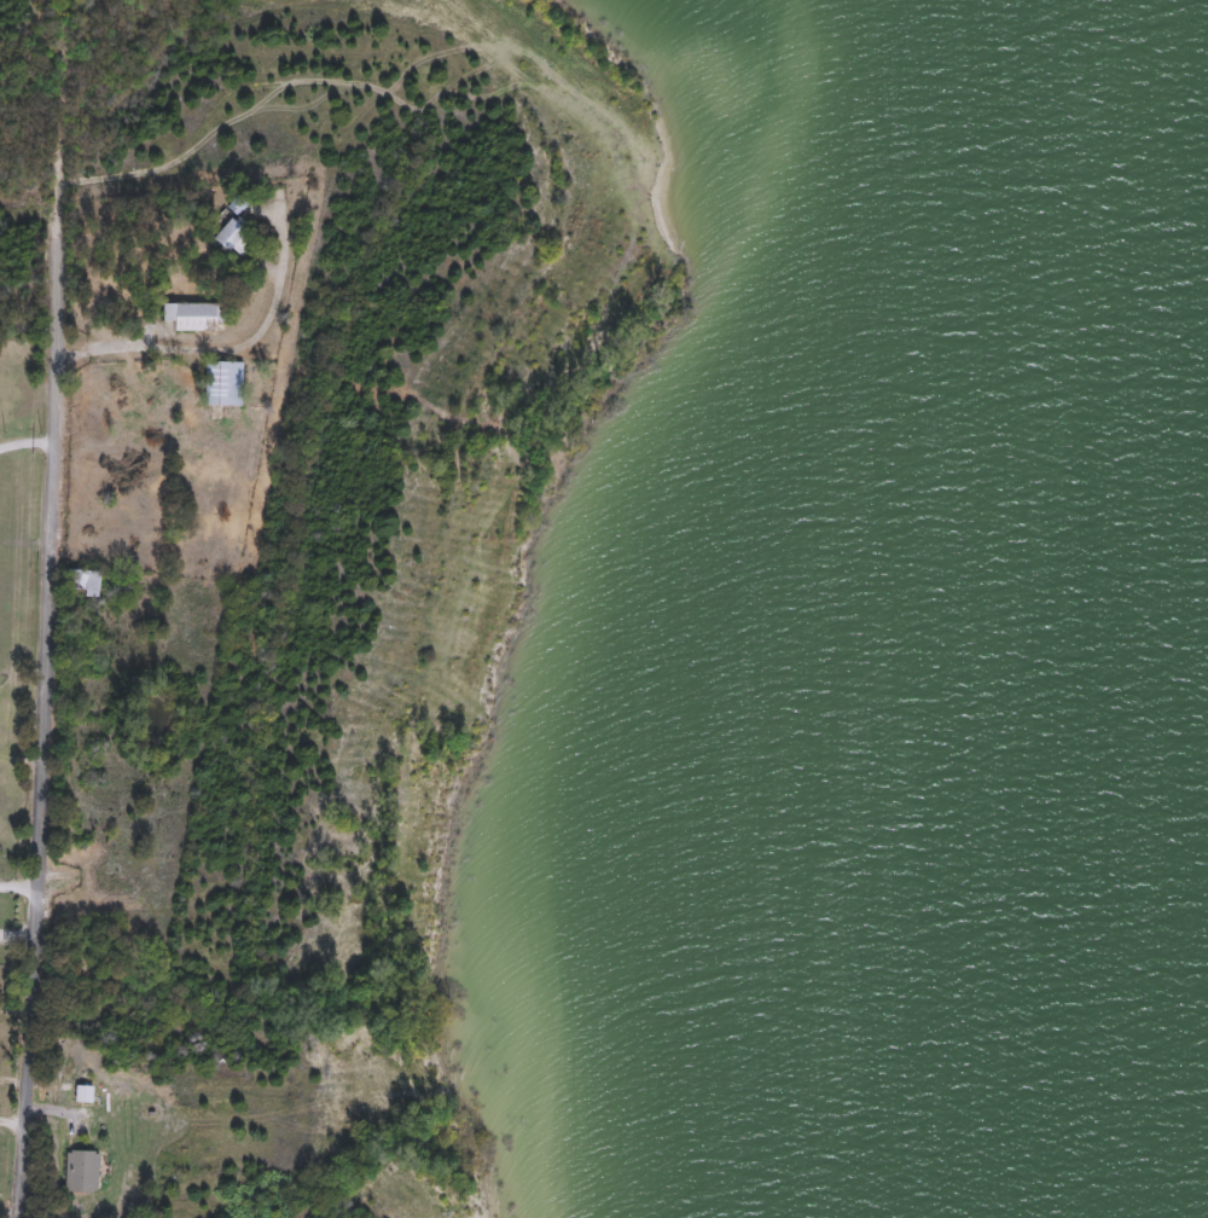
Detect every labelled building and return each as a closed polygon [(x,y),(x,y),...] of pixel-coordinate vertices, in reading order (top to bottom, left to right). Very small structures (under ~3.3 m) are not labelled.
[(242,230),(227,249),(211,236),(226,216),(242,230)] [(175,331),(175,321),(162,321),(162,303),(228,303),(228,331),(175,331)] [(244,361),(244,406),(207,406),(207,361),(244,361)] [(103,569),(103,593),(69,593),(69,569),(103,569)] [(99,1152),(99,1193),(65,1193),(65,1152),(99,1152)]
